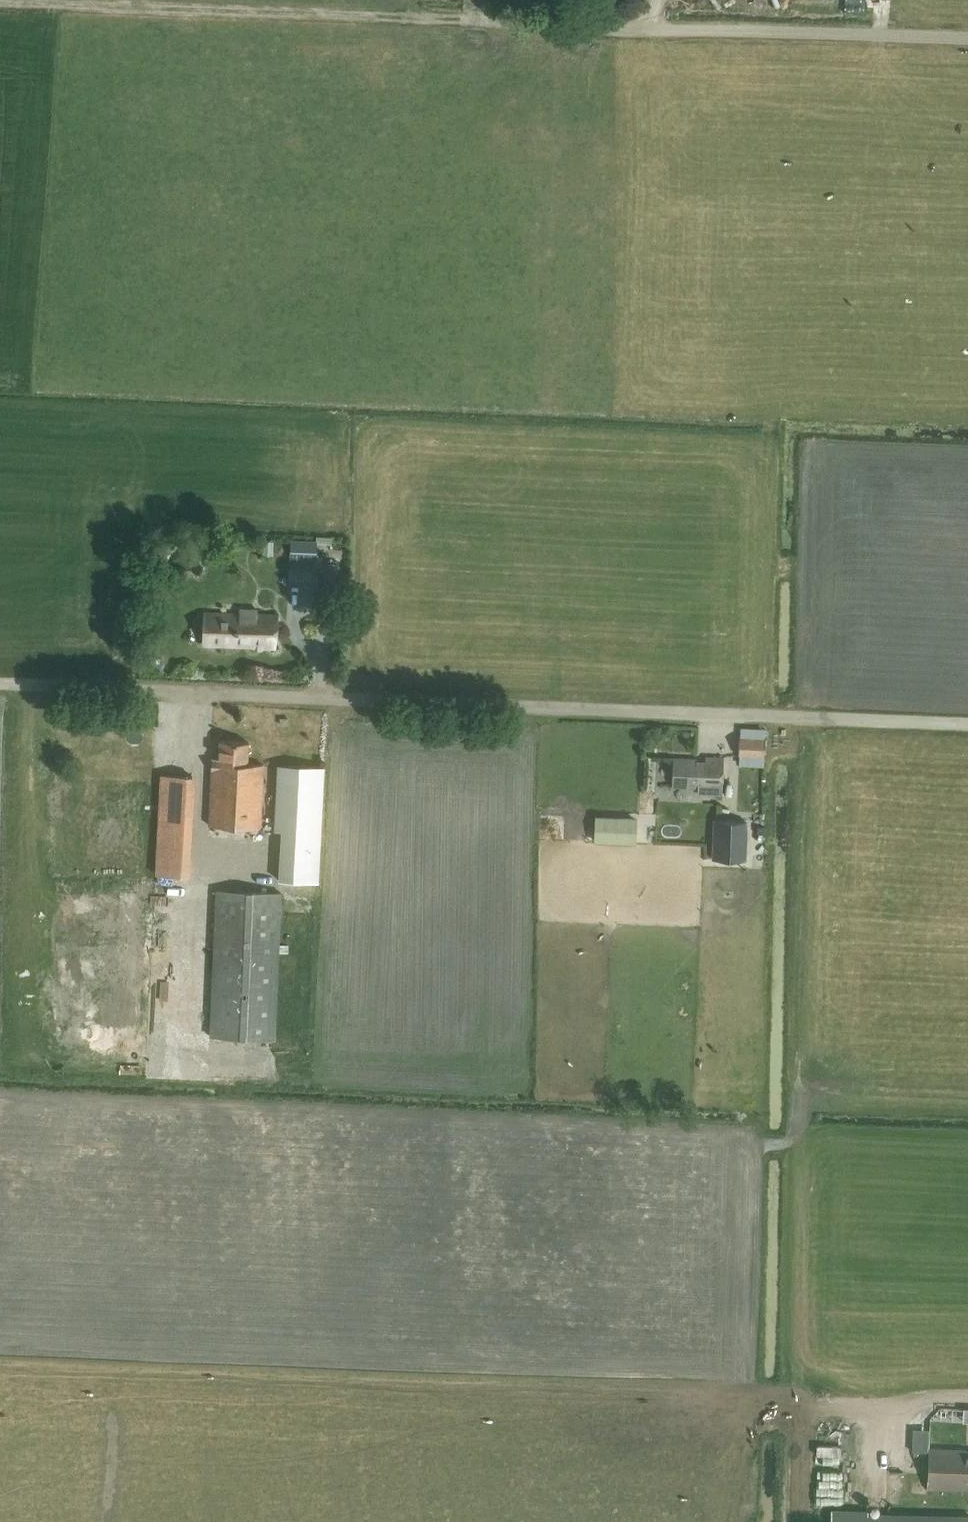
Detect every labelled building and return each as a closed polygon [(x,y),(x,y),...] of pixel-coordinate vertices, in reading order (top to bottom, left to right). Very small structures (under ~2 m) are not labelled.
[(289,581),(318,582),(319,557),(317,557),(318,541),(290,540),(289,581)] [(274,648),(276,616),(205,613),(203,644),(252,646),(252,647),(274,648)] [(763,755),(763,738),(739,737),(738,755),(763,755)] [(247,763),(248,742),(220,740),(217,758),(212,758),(208,822),(259,826),(263,765),(247,763)] [(697,788),(697,792),(721,794),(723,758),(705,757),(704,762),(696,762),(696,758),(673,757),(671,787),(697,788)] [(195,763),(159,762),(158,866),(190,867),(191,795),(195,795),(195,763)] [(314,883),(318,824),(321,767),(303,766),(287,764),(280,881),(314,883)] [(712,858),(746,860),(748,821),(714,819),(712,858)] [(280,892),(216,889),(211,1035),(275,1038),(280,892)] [(138,936),(138,946),(172,945),(172,935),(138,936)] [(850,1442),(835,1447),(838,1459),(854,1454),(850,1442)] [(927,1486),(967,1488),(967,1450),(929,1448),(927,1486)] [(840,1462),(843,1474),(827,1477),(829,1484),(857,1479),(853,1459),(840,1462)] [(831,1511),(831,1521),(967,1521),(967,1517),(868,1515),(868,1511),(831,1511)]
